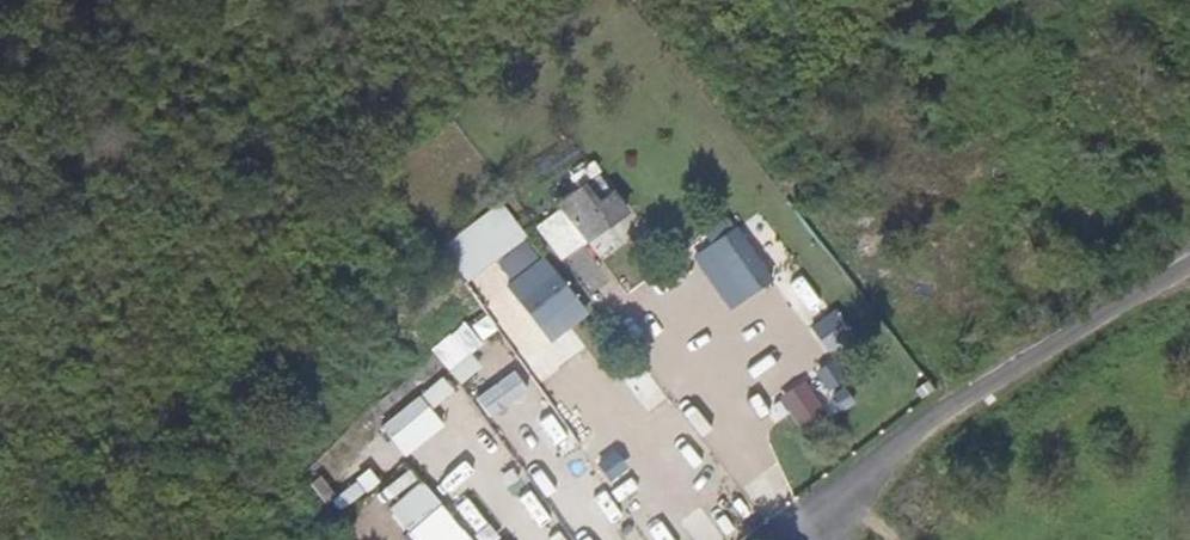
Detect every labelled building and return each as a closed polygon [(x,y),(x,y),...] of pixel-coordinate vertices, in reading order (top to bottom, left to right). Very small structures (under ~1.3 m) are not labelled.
[(589,250),(630,217),(616,200),(602,212),(587,195),(561,216),(589,250)] [(501,203),(441,245),(467,281),(527,239),(501,203)] [(677,272),(714,325),(758,294),(721,241),(677,272)] [(531,359),(570,331),(528,272),(489,300),(531,359)] [(825,352),(851,339),(838,313),(812,325),(825,352)] [(403,403),(415,416),(432,401),(419,388),(403,403)] [(385,513),(409,539),(471,539),(420,482),(385,513)]
